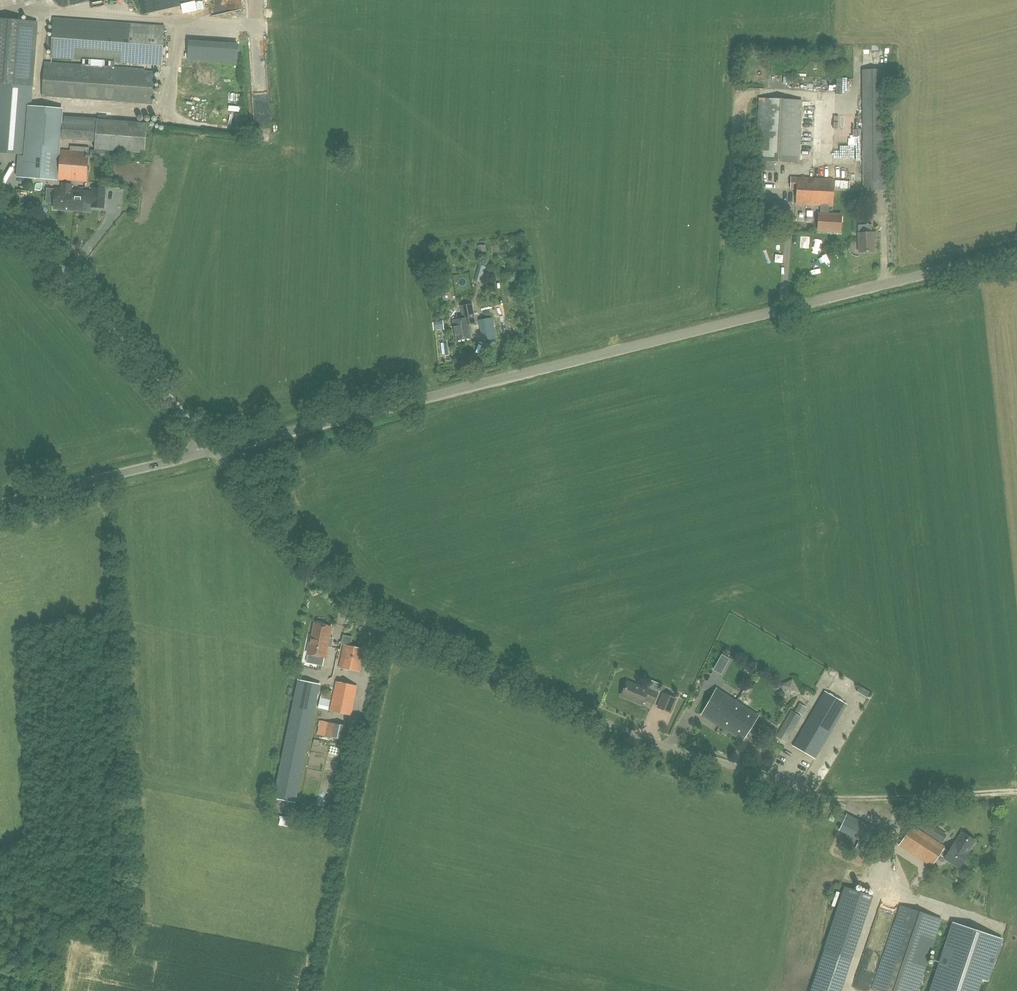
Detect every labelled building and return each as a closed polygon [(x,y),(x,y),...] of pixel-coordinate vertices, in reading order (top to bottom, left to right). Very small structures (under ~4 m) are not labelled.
[(23,154),(23,157),(19,157),(17,176),(56,179),(62,109),(33,107),(30,106),(38,20),(0,17),(0,153),(23,154)] [(114,69),(115,61),(162,64),(164,26),(53,19),(50,57),(83,59),(82,67),(114,69)] [(152,103),(154,71),(114,69),(82,67),(44,64),(42,96),(152,103)] [(884,69),(862,69),(864,189),(885,189),(884,69)] [(801,100),(759,98),(756,169),(774,170),(774,161),(799,162),(801,100)] [(145,152),(147,122),(97,119),(94,149),(145,152)] [(69,151),(61,150),(59,179),(86,181),(89,147),(69,145),(69,151)] [(840,231),(841,215),(828,214),(828,206),(832,206),(834,179),(791,177),(790,189),(797,189),(796,204),(820,205),(820,213),(819,213),(818,230),(840,231)] [(71,195),(71,189),(72,184),(62,183),(61,191),(55,191),(54,208),(74,210),(75,197),(72,197),(72,195),(71,195)] [(92,191),(71,189),(71,195),(72,195),(72,197),(75,197),(74,210),(83,210),(83,203),(91,204),(91,206),(103,207),(105,189),(93,188),(92,191)] [(872,224),(858,225),(858,233),(859,252),(874,251),(873,239),(876,239),(876,232),(872,232),(872,224)] [(468,324),(475,322),(472,304),(461,306),(464,318),(453,320),(457,340),(470,338),(468,324)] [(331,627),(324,625),(323,623),(318,622),(317,624),(315,623),(311,641),(319,643),(320,638),(321,638),(321,637),(329,638),(331,627)] [(325,657),(329,638),(321,637),(321,638),(320,638),(319,643),(311,641),(310,641),(307,653),(311,654),(311,658),(321,660),(322,656),(325,657)] [(360,672),(365,649),(344,644),(339,668),(360,672)] [(721,654),(713,670),(721,675),(730,659),(721,654)] [(295,802),(320,684),(298,680),(274,797),(295,802)] [(351,715),(357,685),(336,681),(330,710),(351,715)] [(653,703),(658,691),(648,687),(647,689),(627,681),(621,695),(641,703),(643,699),(653,703)] [(728,709),(734,701),(716,689),(702,714),(719,725),(724,716),(726,717),(730,710),(728,709)] [(815,758),(846,704),(824,691),(792,745),(815,758)] [(328,710),(331,695),(322,693),(318,707),(328,710)] [(676,698),(663,693),(658,707),(670,712),(676,698)] [(724,716),(719,725),(742,739),(757,716),(734,701),(728,709),(730,710),(726,717),(724,716)] [(791,710),(776,736),(786,741),(801,716),(791,710)] [(343,739),(346,725),(320,720),(317,734),(343,739)] [(941,841),(946,834),(929,823),(925,830),(941,841)] [(967,855),(952,845),(948,851),(943,848),(944,846),(912,824),(899,844),(931,865),(939,853),(944,857),(959,867),(960,865),(962,865),(964,861),(963,860),(967,855)] [(952,845),(967,855),(969,852),(968,851),(975,840),(962,832),(955,843),(954,842),(952,845)] [(924,970),(941,919),(901,905),(872,990),(875,990),(916,990),(924,970)] [(954,923),(931,990),(976,990),(980,978),(988,981),(1002,939),(954,923)] [(851,957),(824,948),(810,990),(840,990),(851,957)]
